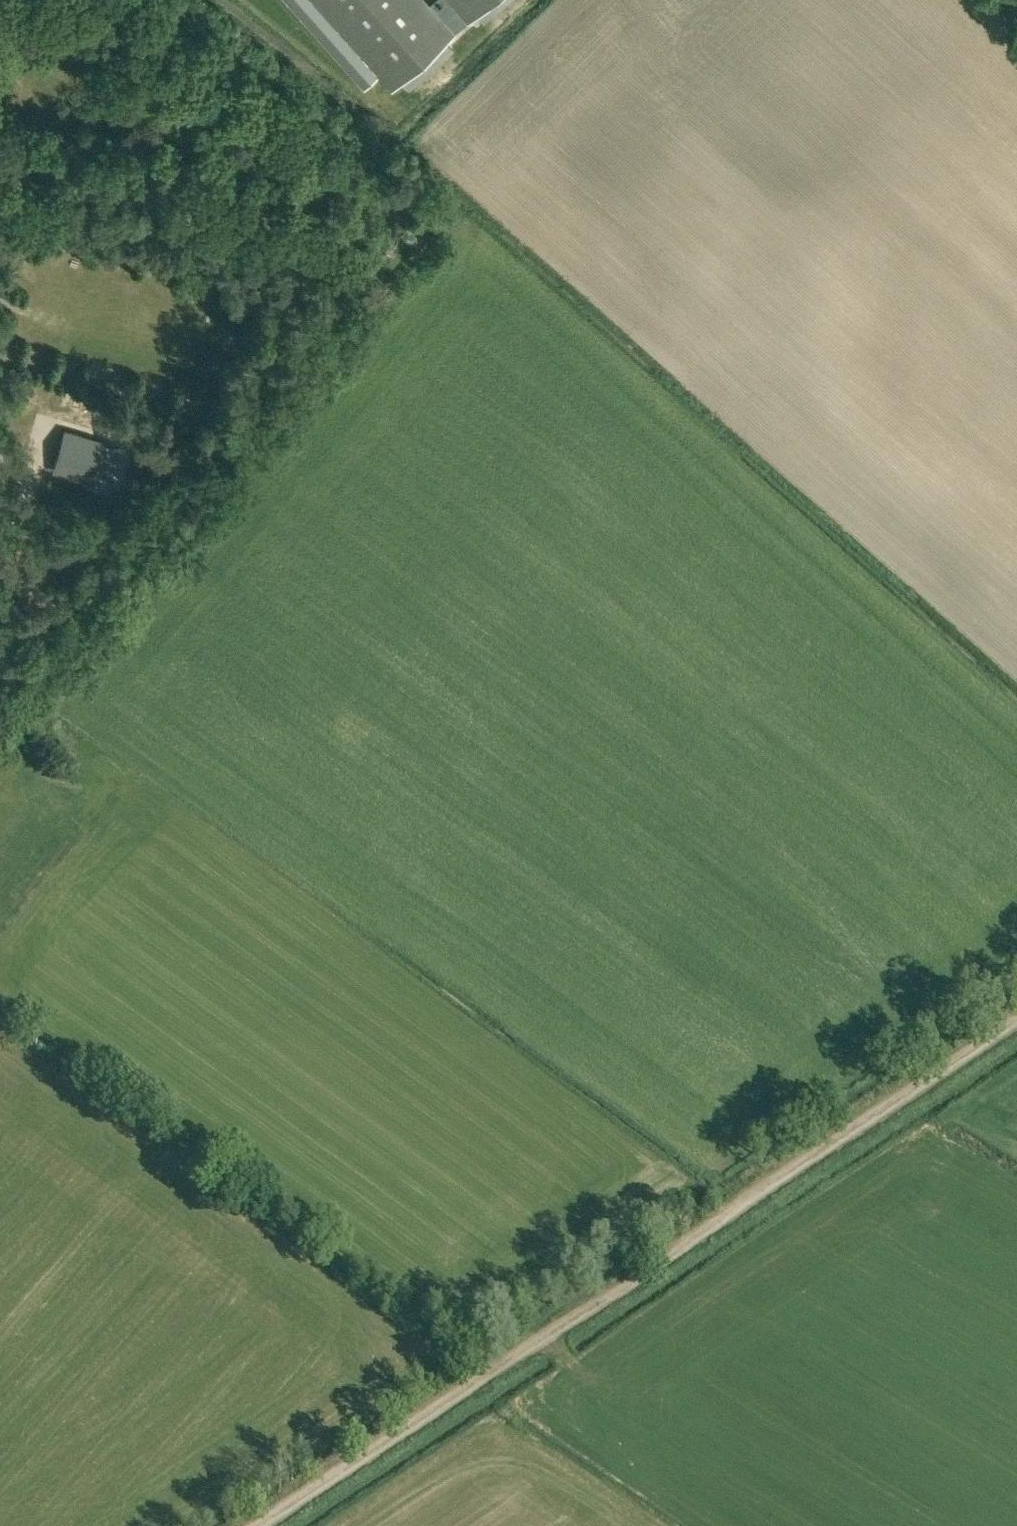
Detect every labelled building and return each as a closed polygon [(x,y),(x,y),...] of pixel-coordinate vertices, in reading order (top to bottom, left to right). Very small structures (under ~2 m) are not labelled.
[(392,91),(401,83),(408,92),(455,51),(447,42),(468,23),(446,0),(434,0),(431,3),(428,0),(310,0),(392,91)] [(469,22),(477,15),(486,24),(513,0),(450,0),(469,22)] [(119,446),(64,430),(54,467),(93,478),(91,484),(106,488),(119,446)]
